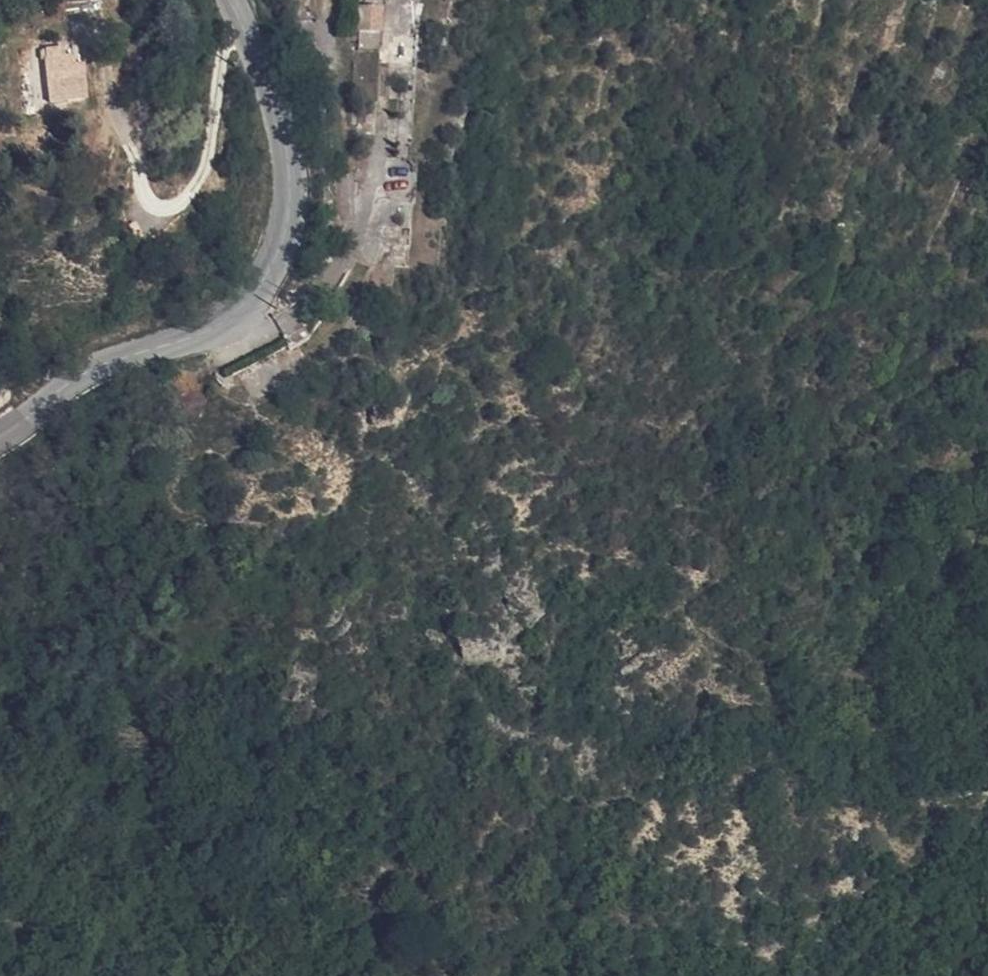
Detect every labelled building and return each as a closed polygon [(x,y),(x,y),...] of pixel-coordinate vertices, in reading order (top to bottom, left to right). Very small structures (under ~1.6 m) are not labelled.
[(358,45),(380,46),(382,4),(360,3),(358,45)] [(50,81),(49,64),(48,56),(30,58),(33,100),(52,98),(50,81)] [(49,64),(50,81),(71,78),(70,63),(49,64)]
